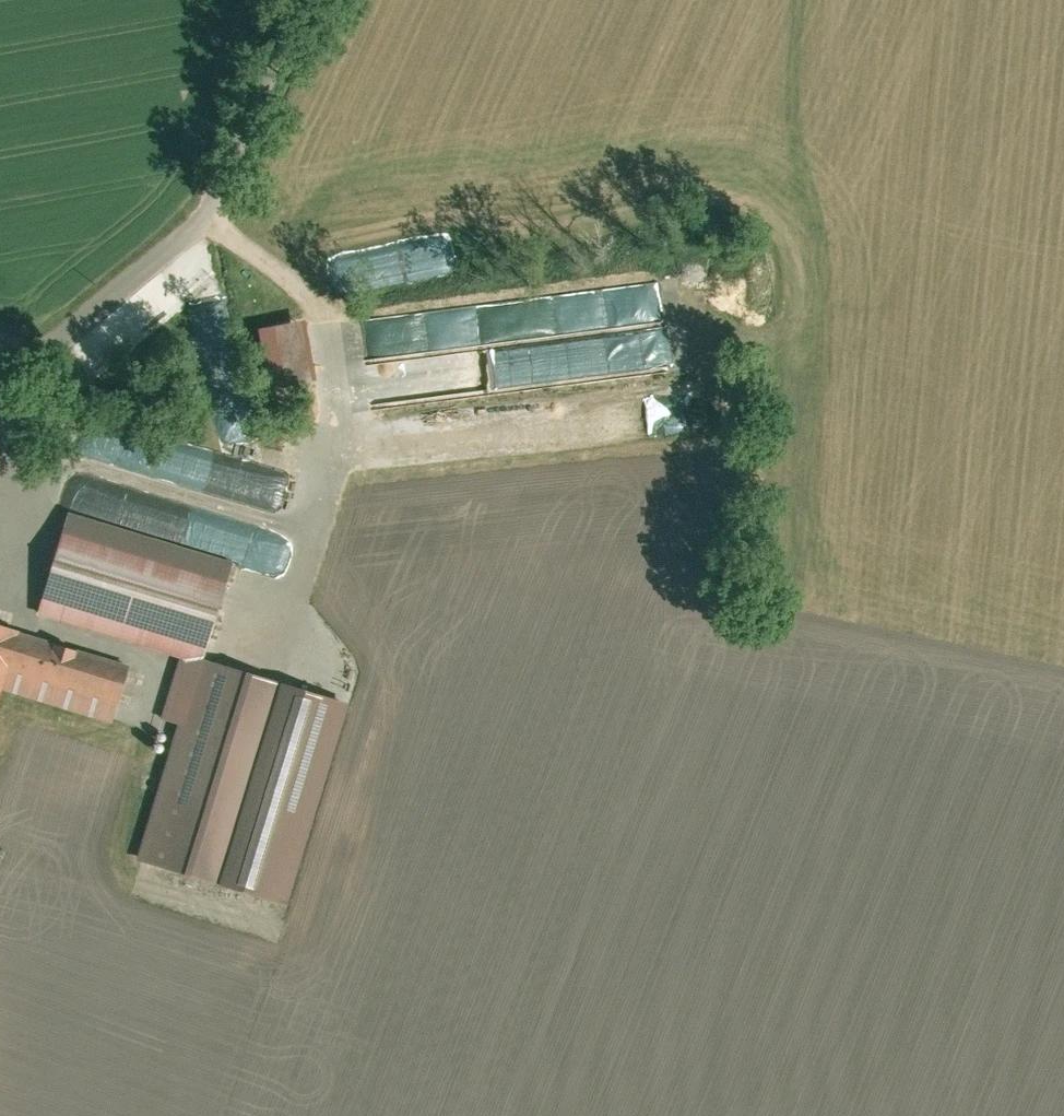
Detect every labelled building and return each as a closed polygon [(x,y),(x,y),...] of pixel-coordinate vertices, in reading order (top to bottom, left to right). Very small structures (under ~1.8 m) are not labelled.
[(86,460),(119,467),(128,426),(95,419),(86,460)] [(203,648),(233,550),(71,500),(41,598),(185,642),(203,648)] [(0,612),(0,664),(2,657),(120,693),(132,653),(0,612)] [(203,648),(185,642),(165,706),(181,711),(168,751),(138,847),(150,851),(228,875),(290,675),(203,648)]
